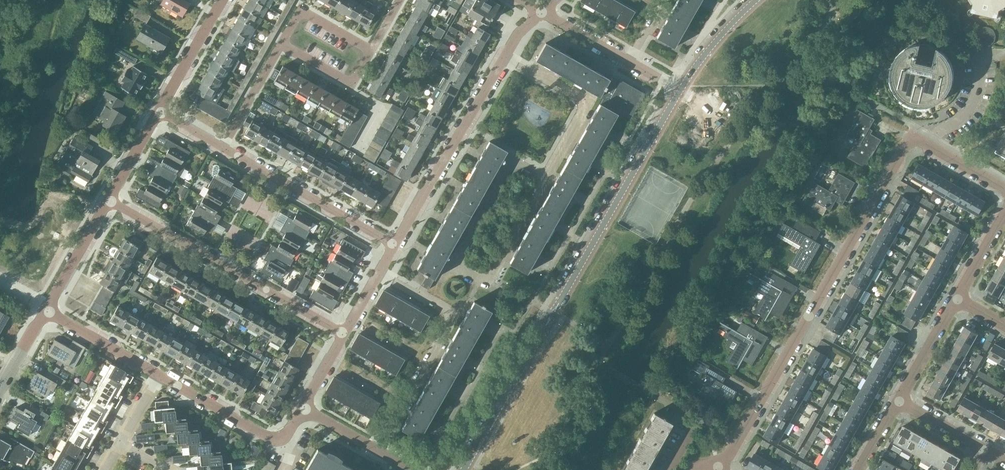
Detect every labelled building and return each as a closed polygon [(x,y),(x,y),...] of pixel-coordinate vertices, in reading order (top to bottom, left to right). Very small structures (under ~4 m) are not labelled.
[(161,5),(182,17),(190,4),(183,0),(164,0),(161,5)] [(259,17),(265,6),(254,0),(249,0),(244,8),(259,17)] [(335,9),(340,0),(326,0),(325,3),(335,9)] [(354,1),(352,0),(340,0),(335,9),(346,15),(354,1)] [(428,0),(419,0),(416,0),(414,4),(414,6),(416,7),(428,13),(434,3),(428,0)] [(490,0),(466,0),(462,6),(468,9),(470,10),(467,15),(477,21),(488,27),(498,10),(500,6),(492,1),(490,0)] [(594,10),(625,28),(634,12),(613,0),(581,0),(585,2),(584,4),(594,10)] [(701,0),(678,0),(674,7),(692,17),(701,0)] [(972,12),(998,18),(1000,10),(1004,7),(1004,0),(972,0),(974,3),(972,12)] [(346,15),(357,21),(364,7),(354,1),(346,15)] [(447,11),(454,15),(457,11),(449,6),(447,11)] [(468,9),(462,6),(459,11),(467,15),(470,10),(468,9)] [(280,15),(285,18),(290,9),(285,7),(280,15)] [(357,21),(367,27),(375,13),(364,7),(357,21)] [(416,7),(410,17),(422,24),(428,13),(416,7)] [(692,17),(674,7),(656,38),(674,48),(692,17)] [(259,17),(244,8),(238,19),(253,27),(259,17)] [(134,16),(147,23),(151,16),(138,9),(134,16)] [(454,15),(447,11),(444,15),(452,19),(454,15)] [(410,17),(404,27),(416,34),(422,24),(410,17)] [(274,25),(279,28),(283,20),(279,18),(274,25)] [(232,30),(247,38),(253,27),(238,19),(232,30)] [(483,45),(489,35),(485,32),(488,27),(477,21),(475,26),(477,28),(474,34),(469,32),(467,36),(471,38),(483,45)] [(137,39),(161,53),(170,38),(145,24),(137,39)] [(404,27),(398,38),(410,45),(416,34),(404,27)] [(438,27),(435,31),(443,36),(445,31),(438,27)] [(448,31),(455,35),(458,31),(451,27),(448,31)] [(268,36),(273,39),(278,30),(273,28),(268,36)] [(226,40),(241,48),(247,38),(232,30),(230,29),(229,30),(227,33),(227,35),(229,36),(226,40)] [(435,31),(433,36),(440,40),(443,36),(435,31)] [(262,47),(267,49),(272,41),(267,38),(262,47)] [(398,38),(392,48),(404,55),(410,45),(398,38)] [(471,38),(465,49),(478,56),(483,45),(471,38)] [(220,51),(235,59),(241,48),(226,40),(220,51)] [(439,47),(446,52),(449,47),(441,43),(439,47)] [(577,61),(545,43),(535,61),(567,79),(577,61)] [(928,45),(920,44),(907,48),(896,59),(892,72),(893,86),(898,96),(906,103),(917,107),(927,107),(936,104),(944,99),(950,92),(953,84),(954,77),(954,70),(952,63),(948,57),(942,51),(935,47),(928,45)] [(134,65),(137,59),(117,47),(114,53),(134,65)] [(446,52),(439,47),(436,52),(444,56),(446,52)] [(404,55),(392,48),(386,59),(398,66),(404,55)] [(423,52),(431,57),(433,52),(426,48),(423,52)] [(256,57),(261,60),(266,52),(261,49),(256,57)] [(456,51),(453,56),(472,66),(478,56),(465,49),(462,54),(456,51)] [(220,51),(214,61),(229,70),(235,59),(220,51)] [(431,57),(423,52),(421,57),(428,61),(431,57)] [(457,64),(454,70),(466,76),(472,66),(453,56),(451,60),(457,64)] [(250,68),(255,70),(260,62),(255,59),(250,68)] [(386,59),(380,69),(392,76),(398,66),(386,59)] [(214,61),(208,72),(223,80),(229,70),(214,61)] [(610,80),(577,61),(567,79),(600,97),(609,80),(610,80)] [(269,78),(286,87),(294,73),(290,71),(291,68),(284,64),(280,72),(274,69),(269,78)] [(427,68),(434,73),(437,68),(429,64),(427,68)] [(135,96),(139,89),(141,89),(145,82),(143,81),(147,74),(133,66),(130,72),(127,70),(121,80),(124,82),(121,88),(135,96)] [(434,73),(427,68),(424,73),(432,77),(434,73)] [(380,69),(374,80),(386,86),(392,76),(380,69)] [(411,73),(419,77),(421,73),(414,69),(411,73)] [(244,79),(249,81),(254,73),(249,70),(244,79)] [(303,74),(295,70),(294,73),(294,72),(294,73),(286,87),(285,89),(295,95),(296,93),(304,79),(304,78),(301,77),(303,74)] [(454,70),(448,80),(460,87),(466,76),(454,70)] [(208,72),(202,82),(217,91),(223,80),(208,72)] [(419,77),(411,73),(409,77),(416,82),(419,77)] [(296,93),(307,99),(315,85),(304,79),(296,93)] [(384,99),(384,98),(387,94),(390,95),(393,90),(386,86),(374,80),(368,90),(380,97),(381,98),(384,99)] [(442,90),(454,97),(460,87),(448,80),(442,90)] [(619,86),(609,80),(600,97),(599,97),(603,99),(600,105),(617,114),(617,113),(620,108),(632,115),(643,94),(621,82),(619,86)] [(238,89),(243,92),(248,83),(243,81),(238,89)] [(196,93),(202,97),(208,100),(211,102),(211,101),(214,103),(216,104),(222,94),(217,91),(202,82),(196,93)] [(307,99),(318,105),(326,91),(315,85),(307,99)] [(415,89),(422,94),(425,89),(417,85),(415,89)] [(422,94),(415,89),(412,94),(420,98),(422,94)] [(399,94),(407,98),(409,94),(402,90),(399,94)] [(454,97),(442,90),(436,101),(448,108),(454,97)] [(232,100),(237,102),(242,94),(237,91),(232,100)] [(318,105),(329,111),(337,97),(326,91),(318,105)] [(93,115),(105,123),(103,126),(116,134),(125,118),(118,113),(124,103),(106,93),(93,115)] [(264,100),(275,106),(278,101),(267,94),(264,100)] [(397,98),(404,103),(407,98),(399,94),(397,98)] [(202,111),(208,100),(202,97),(196,107),(202,111)] [(329,111),(339,117),(347,103),(337,97),(329,111)] [(214,103),(211,101),(211,102),(208,100),(202,111),(208,114),(214,103)] [(226,110),(231,113),(236,104),(231,101),(226,110)] [(430,111),(442,118),(448,108),(436,101),(430,111)] [(260,107),(270,113),(274,108),(263,102),(260,107)] [(216,104),(214,103),(208,114),(213,117),(220,106),(216,104)] [(339,117),(350,123),(351,122),(354,117),(357,111),(358,109),(347,103),(339,117)] [(281,109),(286,112),(289,107),(283,104),(281,109)] [(401,116),(404,111),(393,104),(390,110),(401,116)] [(600,104),(582,136),(599,146),(617,114),(600,105),(600,104)] [(225,109),(220,106),(213,117),(219,120),(225,109)] [(408,107),(406,111),(413,116),(416,111),(408,107)] [(226,110),(225,109),(219,120),(225,123),(231,113),(226,110)] [(291,115),(297,118),(299,113),(294,110),(291,115)] [(398,121),(401,116),(390,110),(387,115),(398,121)] [(367,117),(357,111),(354,117),(364,122),(367,117)] [(406,111),(403,116),(411,120),(413,116),(406,111)] [(442,118),(430,111),(427,117),(421,113),(418,118),(424,122),(436,129),(442,118)] [(849,157),(865,167),(880,141),(867,133),(875,120),(861,112),(848,135),(856,140),(857,139),(859,141),(849,157)] [(398,121),(387,115),(384,120),(395,126),(398,121)] [(302,121),(307,124),(310,119),(305,116),(302,121)] [(244,134),(255,141),(265,122),(261,120),(258,124),(253,121),(253,120),(247,117),(243,124),(248,127),(244,134)] [(361,127),(364,122),(354,117),(351,122),(361,127)] [(432,141),(436,135),(435,133),(434,132),(436,129),(424,122),(418,118),(415,123),(418,124),(415,130),(418,132),(430,139),(432,141)] [(395,126),(384,120),(381,125),(392,131),(395,126)] [(255,141),(266,147),(274,133),(268,129),(270,125),(265,122),(255,141)] [(313,127),(318,130),(321,125),(316,122),(313,127)] [(358,132),(361,127),(351,122),(350,123),(348,127),(358,132)] [(392,131),(381,125),(378,130),(389,137),(392,131)] [(356,138),(358,132),(348,127),(345,132),(356,138)] [(324,133),(329,136),(332,131),(327,128),(324,133)] [(397,128),(394,132),(402,136),(404,132),(397,128)] [(389,137),(378,130),(375,136),(386,142),(389,137)] [(353,143),(356,138),(345,132),(342,137),(353,143)] [(394,132),(392,137),(399,141),(402,136),(394,132)] [(430,139),(418,132),(412,143),(424,149),(430,139)] [(284,139),(274,133),(266,147),(276,153),(284,139)] [(995,152),(1004,158),(1004,135),(995,152)] [(386,142),(375,136),(372,141),(383,147),(386,142)] [(581,178),(599,146),(582,136),(564,168),(581,178)] [(93,173),(100,160),(89,154),(93,147),(76,137),(57,168),(57,169),(58,167),(69,174),(69,175),(71,173),(71,172),(72,171),(89,180),(88,182),(93,173)] [(350,148),(353,143),(342,137),(339,142),(350,148)] [(295,145),(284,139),(276,153),(287,159),(295,145)] [(165,157),(181,166),(186,157),(187,158),(191,153),(168,140),(163,147),(169,150),(165,157)] [(383,147),(372,141),(369,146),(380,152),(383,147)] [(489,142),(471,173),(488,183),(507,151),(489,142)] [(424,149),(412,143),(406,153),(418,160),(424,149)] [(287,159),(298,165),(306,151),(295,145),(287,159)] [(380,152),(369,146),(366,151),(377,157),(380,152)] [(382,153),(390,157),(392,153),(385,149),(382,153)] [(316,157),(306,151),(298,165),(302,167),(301,169),(301,170),(307,173),(308,171),(316,157)] [(377,157),(366,151),(363,156),(374,163),(377,157)] [(390,157),(382,153),(380,157),(387,162),(390,157)] [(418,160),(406,153),(400,163),(412,170),(418,160)] [(181,166),(165,157),(161,164),(156,161),(152,168),(174,181),(177,176),(180,177),(185,168),(181,166)] [(316,157),(308,171),(307,173),(312,177),(314,176),(315,175),(319,177),(327,163),(316,157)] [(330,183),(338,169),(340,164),(330,158),(327,163),(319,177),(323,179),(322,180),(322,181),(322,182),(328,186),(330,183)] [(377,167),(369,163),(367,167),(375,171),(377,167)] [(412,170),(400,163),(394,174),(406,181),(412,170)] [(220,170),(219,169),(219,167),(218,166),(217,165),(215,165),(213,166),(212,176),(214,177),(211,183),(233,196),(237,189),(232,185),(236,178),(231,175),(231,173),(230,172),(228,172),(226,173),(220,169),(220,170)] [(912,178),(923,184),(931,171),(920,165),(912,178)] [(174,181),(152,168),(147,175),(153,178),(149,185),(165,194),(170,186),(171,186),(174,181)] [(581,178),(564,168),(545,200),(563,210),(581,178)] [(338,169),(330,183),(328,186),(334,189),(336,188),(336,187),(340,189),(348,175),(338,169)] [(942,177),(931,171),(923,184),(934,191),(942,177)] [(488,183),(471,173),(453,205),(470,215),(488,183)] [(829,191),(814,182),(806,196),(831,211),(839,197),(845,200),(854,183),(839,174),(829,191)] [(340,189),(351,195),(359,181),(348,175),(340,189)] [(401,181),(390,175),(387,180),(398,187),(401,181)] [(953,183),(942,177),(934,191),(945,197),(953,183)] [(398,187),(387,180),(384,186),(395,192),(398,187)] [(351,195),(362,201),(369,187),(359,181),(351,195)] [(233,196),(210,183),(207,188),(209,189),(204,198),(220,207),(224,200),(229,203),(233,196)] [(963,190),(953,183),(945,197),(956,203),(963,190)] [(165,194),(149,185),(145,192),(140,189),(135,197),(158,209),(161,204),(160,203),(165,194)] [(395,192),(384,186),(381,191),(392,197),(395,192)] [(369,187),(362,201),(372,207),(376,202),(379,196),(380,193),(369,187)] [(956,203),(967,209),(974,196),(963,190),(956,203)] [(389,202),(392,197),(381,191),(380,193),(379,196),(389,202)] [(389,202),(379,196),(376,202),(386,208),(389,202)] [(895,207),(909,214),(915,203),(901,196),(895,207)] [(974,196),(967,209),(978,215),(985,202),(974,196)] [(928,201),(921,197),(918,201),(926,206),(928,201)] [(198,206),(194,211),(217,224),(221,217),(216,214),(220,207),(204,198),(199,206),(198,206)] [(563,210),(545,200),(527,232),(545,242),(563,210)] [(935,205),(928,201),(926,206),(933,210),(935,205)] [(470,215),(453,205),(435,237),(452,247),(470,215)] [(909,214),(895,207),(889,218),(902,225),(909,214)] [(950,213),(943,209),(940,214),(947,218),(950,213)] [(217,224),(194,211),(191,216),(193,217),(188,226),(204,235),(208,228),(213,231),(217,224)] [(284,224),(307,237),(310,232),(308,231),(313,222),(297,213),(293,220),(288,217),(284,224)] [(957,218),(950,213),(947,218),(955,222),(957,218)] [(927,225),(931,218),(926,215),(922,222),(927,225)] [(941,218),(936,215),(932,223),(937,226),(941,218)] [(902,225),(889,218),(883,229),(896,236),(902,225)] [(801,246),(790,265),(804,274),(826,235),(798,219),(793,228),(784,223),(778,233),(801,246)] [(970,231),(972,226),(964,221),(962,226),(970,231)] [(285,235),(281,242),(297,251),(302,242),(304,243),(307,237),(284,224),(280,232),(285,235)] [(949,237),(962,245),(968,234),(955,226),(949,237)] [(877,239),(890,247),(896,236),(883,229),(877,239)] [(933,233),(928,230),(924,238),(929,240),(933,233)] [(545,242),(527,232),(509,264),(527,274),(545,242)] [(133,237),(130,242),(125,239),(119,250),(133,259),(140,247),(141,248),(144,243),(133,237)] [(452,247),(435,237),(417,269),(424,274),(423,275),(426,277),(433,281),(452,247)] [(942,248),(956,256),(962,245),(949,237),(942,248)] [(929,240),(924,238),(920,245),(924,247),(929,240)] [(336,254),(352,263),(356,256),(361,259),(366,252),(343,239),(340,245),(341,246),(336,254)] [(877,239),(870,250),(884,258),(890,247),(877,239)] [(268,253),(291,266),(294,260),(292,259),(297,251),(281,242),(277,248),(272,245),(268,253)] [(915,247),(910,244),(906,251),(910,254),(915,247)] [(936,259),(950,267),(956,256),(942,248),(936,259)] [(112,261),(127,270),(133,259),(119,250),(112,261)] [(870,250),(864,261),(878,269),(884,258),(870,250)] [(920,255),(916,252),(912,259),(916,262),(920,255)] [(291,266),(268,253),(264,260),(269,263),(265,270),(270,273),(268,277),(281,283),(283,280),(281,279),(286,270),(288,271),(291,266)] [(352,263),(336,254),(331,263),(330,262),(327,267),(349,280),(354,273),(348,270),(352,263)] [(160,278),(168,264),(157,258),(149,272),(160,278)] [(907,261),(902,259),(898,266),(902,268),(907,261)] [(916,262),(912,259),(908,266),(912,269),(916,262)] [(930,270),(943,277),(950,267),(936,259),(930,270)] [(132,272),(127,270),(112,261),(110,260),(106,266),(107,268),(108,269),(106,272),(121,281),(125,283),(132,272)] [(864,261),(858,272),(871,280),(878,269),(864,261)] [(160,278),(171,285),(179,270),(168,264),(160,278)] [(902,268),(898,266),(894,273),(898,276),(902,268)] [(325,274),(320,282),(336,291),(340,284),(345,288),(349,280),(327,267),(324,273),(325,274)] [(998,268),(992,279),(1004,286),(1004,272),(998,268)] [(171,285),(182,291),(190,276),(179,270),(171,285)] [(763,279),(752,273),(746,284),(765,294),(754,313),(767,319),(770,313),(780,318),(798,287),(768,270),(763,279)] [(943,277),(930,270),(924,281),(937,288),(943,277)] [(100,283),(104,286),(114,292),(121,281),(106,272),(100,283)] [(858,272),(852,283),(865,290),(871,280),(858,272)] [(908,276),(903,274),(899,281),(904,284),(908,276)] [(190,301),(193,297),(201,283),(190,276),(182,291),(179,295),(190,301)] [(433,281),(426,277),(421,286),(428,290),(433,281)] [(986,290),(999,298),(1004,288),(1004,286),(992,279),(986,290)] [(894,283),(890,280),(886,288),(890,290),(894,283)] [(904,284),(899,281),(895,288),(900,291),(904,284)] [(937,288),(924,281),(918,291),(931,299),(937,288)] [(336,291),(320,282),(315,291),(314,290),(309,298),(332,311),(338,301),(332,298),(336,291)] [(193,297),(204,303),(212,289),(201,283),(193,297)] [(852,283),(846,294),(859,301),(865,290),(852,283)] [(104,286),(101,291),(111,297),(114,292),(104,286)] [(890,290),(886,288),(882,295),(886,297),(890,290)] [(204,303),(215,309),(223,295),(212,289),(204,303)] [(429,316),(412,306),(383,290),(375,304),(380,306),(379,308),(420,332),(429,316)] [(98,295),(109,301),(111,297),(101,291),(98,295)] [(918,291),(911,302),(925,310),(931,299),(918,291)] [(846,294),(839,304),(853,312),(859,301),(846,294)] [(109,301),(98,295),(94,302),(105,308),(109,301)] [(215,309),(226,316),(234,301),(223,295),(215,309)] [(896,298),(891,296),(887,303),(891,306),(896,298)] [(226,316),(237,322),(245,307),(234,301),(226,316)] [(102,316),(106,308),(105,308),(94,302),(90,309),(102,316)] [(456,334),(473,344),(492,312),(484,308),(485,306),(482,305),(482,306),(474,302),(456,334)] [(882,305),(877,302),(873,309),(878,312),(882,305)] [(925,310),(911,302),(905,313),(906,314),(917,320),(919,321),(925,310)] [(839,304),(833,315),(847,323),(853,312),(839,304)] [(110,321),(121,327),(129,313),(118,306),(110,321)] [(237,322),(248,328),(256,314),(245,307),(237,322)] [(878,312),(873,309),(869,317),(874,319),(878,312)] [(9,317),(0,311),(0,333),(9,317)] [(121,327),(132,333),(140,319),(129,313),(121,327)] [(248,328),(259,334),(267,320),(256,314),(248,328)] [(917,320),(906,314),(904,319),(914,325),(917,320)] [(847,323),(833,315),(827,326),(829,327),(839,333),(840,334),(847,323)] [(132,333),(143,340),(151,325),(140,319),(132,333)] [(914,325),(904,319),(901,324),(911,330),(914,325)] [(259,334),(270,341),(278,326),(267,320),(259,334)] [(768,337),(742,322),(737,331),(722,323),(718,331),(738,342),(727,361),(738,368),(743,360),(752,365),(768,337)] [(870,326),(865,324),(861,331),(866,334),(870,326)] [(143,340),(154,346),(162,331),(151,325),(143,340)] [(278,326),(270,341),(281,347),(289,333),(278,326)] [(879,328),(874,326),(870,333),(875,335),(879,328)] [(839,333),(829,327),(826,332),(837,338),(839,333)] [(910,333),(899,327),(896,332),(907,338),(910,333)] [(959,338),(972,345),(978,334),(965,327),(959,338)] [(154,346),(165,352),(173,338),(162,331),(154,346)] [(866,334),(861,331),(857,338),(861,341),(866,334)] [(837,338),(826,332),(823,337),(834,343),(837,338)] [(907,338),(896,332),(894,337),(904,343),(907,338)] [(354,352),(396,375),(404,360),(359,334),(351,347),(355,350),(354,352)] [(473,344),(456,334),(438,366),(455,376),(473,344)] [(892,336),(886,347),(899,355),(906,343),(904,343),(894,337),(892,336)] [(165,352),(176,358),(184,344),(173,338),(165,352)] [(298,338),(295,344),(305,350),(309,344),(298,338)] [(952,349),(966,356),(972,345),(959,338),(952,349)] [(47,354),(57,360),(55,363),(60,366),(62,362),(68,366),(76,352),(81,355),(86,348),(73,340),(69,348),(57,341),(54,347),(49,344),(49,350),(47,354)] [(832,346),(821,340),(819,345),(829,351),(832,346)] [(870,343),(866,340),(862,347),(866,350),(870,343)] [(993,342),(988,340),(984,347),(989,349),(993,342)] [(1004,353),(1004,349),(995,343),(988,357),(999,363),(1004,353)] [(176,358),(187,364),(195,350),(184,344),(176,358)] [(302,356),(305,350),(295,344),(291,349),(302,356)] [(829,351),(819,345),(816,350),(826,356),(829,351)] [(866,350),(862,347),(858,355),(862,357),(866,350)] [(886,347),(880,358),(893,365),(899,355),(886,347)] [(302,356),(291,349),(288,355),(299,361),(302,356)] [(814,349),(808,360),(821,368),(828,357),(826,356),(816,350),(814,349)] [(952,349),(946,359),(960,367),(966,356),(952,349)] [(187,364),(198,371),(206,356),(195,350),(187,364)] [(984,357),(980,354),(976,362),(980,364),(984,357)] [(288,355),(285,361),(295,367),(299,361),(288,355)] [(217,362),(206,356),(198,371),(209,377),(217,362)] [(880,358),(874,369),(887,376),(893,365),(880,358)] [(940,370),(954,378),(960,367),(946,359),(940,370)] [(703,375),(704,373),(708,375),(699,390),(728,407),(737,391),(723,384),(726,379),(709,369),(710,366),(698,360),(693,369),(703,375)] [(808,360),(802,371),(815,379),(821,368),(808,360)] [(285,361),(278,372),(293,381),(299,369),(295,367),(285,361)] [(228,369),(217,362),(209,377),(220,383),(228,369)] [(858,364),(854,362),(850,369),(854,372),(858,364)] [(980,364),(976,362),(972,369),(976,372),(980,364)] [(109,367),(103,377),(123,388),(127,381),(130,383),(134,377),(111,364),(109,367)] [(438,366),(420,398),(437,408),(455,376),(438,366)] [(220,383),(231,389),(239,375),(228,369),(220,383)] [(845,371),(840,369),(836,376),(840,378),(845,371)] [(854,372),(850,369),(845,376),(850,379),(854,372)] [(874,369),(868,379),(881,387),(887,376),(874,369)] [(954,378),(940,370),(934,381),(947,389),(954,378)] [(34,392),(35,394),(39,397),(42,396),(43,395),(46,396),(50,389),(52,390),(56,384),(62,388),(66,381),(49,371),(45,377),(36,372),(28,386),(35,390),(34,392)] [(802,371),(796,382),(809,389),(815,379),(802,371)] [(278,372),(272,383),(287,391),(293,381),(278,372)] [(984,373),(981,377),(989,381),(991,377),(984,373)] [(239,375),(231,389),(242,396),(250,381),(239,375)] [(840,378),(836,376),(832,383),(836,386),(840,378)] [(972,379),(968,376),(963,383),(968,386),(972,379)] [(98,386),(96,389),(119,402),(123,396),(119,394),(123,388),(103,377),(98,386)] [(329,395),(371,419),(380,403),(334,377),(326,391),(330,393),(329,395)] [(991,377),(989,381),(996,385),(999,381),(991,377)] [(976,378),(973,382),(981,386),(983,382),(976,378)] [(868,379),(861,390),(875,398),(881,387),(868,379)] [(947,389),(934,381),(928,392),(941,400),(947,389)] [(789,393),(803,400),(809,389),(796,382),(789,393)] [(272,383),(266,394),(280,402),(287,391),(272,383)] [(968,386),(963,383),(959,391),(964,393),(968,386)] [(846,386),(841,384),(837,391),(842,394),(846,386)] [(990,386),(988,391),(995,395),(998,390),(990,386)] [(119,402),(96,389),(89,402),(109,413),(112,406),(116,408),(119,402)] [(855,401),(869,409),(875,398),(861,390),(855,401)] [(995,395),(1003,399),(1004,395),(1004,394),(998,390),(995,395)] [(832,393),(828,391),(824,398),(828,400),(832,393)] [(842,394),(837,391),(833,398),(838,401),(842,394)] [(803,400),(789,393),(783,403),(797,411),(803,400)] [(274,414),(275,412),(277,414),(282,406),(279,405),(280,402),(266,394),(260,405),(259,405),(268,410),(274,414)] [(957,410),(968,417),(976,403),(965,397),(957,410)] [(437,408),(420,398),(402,430),(419,440),(437,408)] [(828,400),(824,398),(819,405),(824,408),(828,400)] [(955,398),(951,406),(955,408),(959,401),(955,398)] [(176,420),(175,420),(174,408),(169,408),(168,401),(155,402),(156,409),(153,410),(155,422),(165,421),(176,420)] [(855,401),(849,412),(862,420),(869,409),(855,401)] [(109,413),(89,402),(82,414),(105,427),(108,421),(105,419),(109,413)] [(257,403),(254,408),(253,410),(264,416),(268,410),(259,405),(260,405),(257,403)] [(783,403),(777,414),(790,422),(797,411),(783,403)] [(987,409),(976,403),(968,417),(979,423),(987,409)] [(16,408),(12,415),(9,419),(14,422),(17,424),(15,428),(29,436),(39,417),(46,421),(49,415),(31,405),(28,410),(26,409),(24,412),(16,408)] [(834,408),(829,405),(825,413),(829,415),(834,408)] [(979,423),(990,429),(998,416),(987,409),(979,423)] [(815,412),(811,419),(816,422),(820,415),(815,412)] [(849,412),(843,423),(856,431),(862,420),(849,412)] [(662,418),(654,413),(636,445),(653,455),(672,423),(663,419),(664,417),(662,416),(662,418)] [(829,415),(825,413),(821,420),(825,423),(829,415)] [(105,427),(82,414),(75,427),(94,438),(98,431),(102,433),(105,427)] [(777,414),(771,425),(784,433),(790,422),(777,414)] [(1001,435),(1004,428),(1004,420),(998,416),(990,429),(1001,435)] [(186,419),(175,420),(176,420),(165,421),(166,433),(171,433),(177,432),(187,431),(187,430),(203,429),(203,421),(190,422),(190,426),(187,426),(186,419)] [(816,422),(811,419),(807,427),(812,429),(816,422)] [(141,424),(142,431),(155,430),(154,423),(141,424)] [(843,423),(837,434),(850,441),(856,431),(843,423)] [(784,433),(771,425),(764,436),(778,444),(784,433)] [(905,447),(913,431),(904,426),(901,430),(899,429),(899,428),(892,440),(905,447)] [(94,438),(75,427),(68,439),(91,452),(94,446),(91,444),(94,438)] [(821,430),(817,427),(813,434),(817,437),(821,430)] [(182,444),(188,443),(199,442),(199,441),(206,441),(205,429),(200,429),(197,430),(187,430),(187,431),(177,432),(177,437),(178,444),(182,444)] [(221,429),(217,436),(222,439),(226,432),(221,429)] [(923,437),(913,431),(905,447),(914,452),(923,437)] [(808,437),(803,434),(799,441),(804,444),(808,437)] [(817,437),(813,434),(808,442),(813,444),(817,437)] [(837,434),(831,445),(844,452),(850,441),(837,434)] [(149,442),(149,435),(136,436),(136,443),(149,442)] [(932,442),(923,437),(914,452),(923,458),(932,442)] [(40,454),(11,438),(8,443),(0,438),(0,462),(2,460),(3,460),(4,458),(23,464),(27,457),(31,459),(35,452),(40,455),(40,454)] [(68,439),(66,442),(61,452),(80,463),(84,456),(87,458),(91,452),(68,439)] [(189,447),(189,455),(200,454),(210,453),(210,452),(216,452),(216,448),(220,448),(219,440),(209,440),(206,441),(199,441),(199,442),(188,443),(182,444),(183,448),(189,447)] [(771,444),(763,440),(760,444),(768,449),(771,444)] [(804,444),(799,441),(795,449),(799,451),(804,444)] [(941,448),(932,442),(923,458),(933,463),(941,448)] [(168,452),(167,445),(154,446),(155,453),(168,452)] [(636,445),(622,469),(645,469),(653,455),(636,445)] [(831,445),(824,455),(838,463),(844,452),(831,445)] [(785,452),(778,448),(775,453),(782,457),(785,452)] [(933,463),(942,468),(951,453),(941,448),(933,463)] [(809,452),(804,449),(800,456),(805,459),(809,452)] [(340,462),(341,460),(328,453),(327,455),(318,450),(306,469),(354,469),(340,462)] [(883,456),(894,461),(897,456),(887,450),(883,456)] [(203,466),(211,465),(222,464),(222,463),(221,451),(216,452),(210,452),(210,453),(200,454),(201,466),(203,466)] [(54,464),(64,469),(78,469),(76,469),(80,463),(61,452),(55,461),(54,464)] [(792,456),(785,452),(782,457),(790,461),(792,456)] [(942,468),(945,469),(957,469),(961,464),(960,464),(958,463),(961,458),(951,453),(942,468)] [(753,469),(761,469),(766,460),(755,454),(748,467),(753,469)] [(185,462),(185,455),(172,456),(173,464),(185,462)] [(824,455),(818,467),(824,469),(834,469),(838,463),(824,455)] [(276,466),(266,460),(260,469),(274,469),(276,466)] [(766,460),(761,469),(775,469),(777,466),(766,460)] [(806,464),(799,460),(797,465),(804,469),(806,464)] [(875,469),(903,469),(884,460),(882,463),(880,462),(881,461),(880,461),(875,469)]
